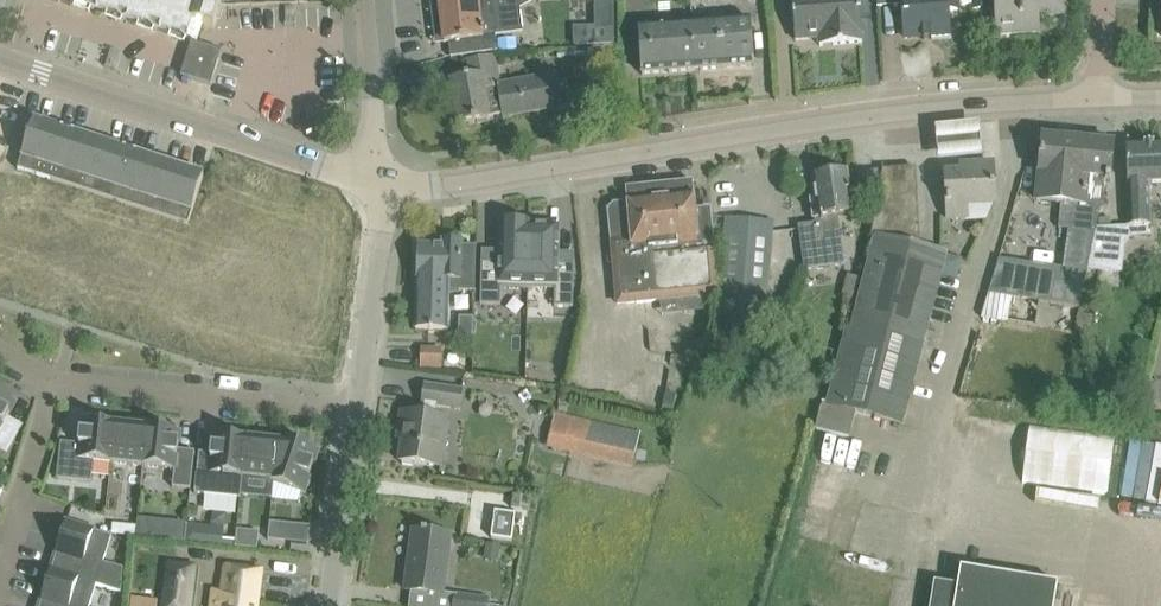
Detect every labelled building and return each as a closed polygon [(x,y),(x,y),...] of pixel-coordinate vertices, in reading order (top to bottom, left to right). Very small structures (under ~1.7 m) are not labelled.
[(192,40),(192,37),(199,39),(203,25),(214,29),(221,5),(204,0),(64,0),(192,40)] [(444,43),(468,40),(484,37),(511,33),(523,32),(521,9),(511,0),(439,0),(444,43)] [(596,27),(613,27),(613,0),(595,0),(596,27)] [(833,43),(833,44),(862,42),(861,34),(862,34),(860,0),(792,0),(795,39),(833,36),(833,43)] [(903,8),(905,32),(929,30),(930,35),(948,34),(946,10),(946,0),(903,0),(903,8)] [(990,0),(971,0),(972,16),(991,15),(990,0)] [(1038,11),(1047,11),(1047,14),(1066,13),(1066,0),(994,0),(995,10),(996,34),(1039,31),(1038,11)] [(750,19),(692,23),(695,71),(754,66),(750,19)] [(695,71),(692,23),(638,27),(641,74),(695,71)] [(192,37),(192,40),(181,75),(211,85),(222,50),(197,43),(199,39),(192,37)] [(506,116),(501,86),(496,54),(492,55),(469,59),(472,76),(451,80),(459,124),(489,119),(489,117),(503,115),(503,116),(506,116)] [(557,75),(501,86),(506,116),(561,106),(556,83),(557,75)] [(61,129),(37,121),(34,120),(22,155),(18,168),(188,224),(204,175),(137,153),(137,152),(123,148),(123,149),(86,137),(74,133),(75,132),(61,128),(61,129)] [(974,131),(929,133),(931,166),(976,164),(974,131)] [(1113,144),(1042,138),(1036,201),(1061,204),(1058,228),(1068,229),(1063,268),(999,258),(988,292),(1040,301),(1079,308),(1087,269),(1095,231),(1096,227),(1100,208),(1103,209),(1105,185),(1109,186),(1113,144)] [(1160,182),(1160,144),(1126,145),(1127,183),(1129,226),(1148,225),(1147,183),(1160,182)] [(966,216),(965,205),(995,203),(993,164),(961,166),(962,173),(945,174),(948,217),(966,216)] [(815,223),(798,226),(804,270),(844,264),(837,215),(852,213),(846,172),(844,172),(843,170),(841,168),(839,167),(837,166),(833,167),(831,169),(830,171),(829,174),(813,176),(816,200),(811,200),(815,223)] [(859,302),(852,328),(847,327),(828,404),(822,403),(816,429),(849,437),(855,412),(902,424),(941,273),(957,277),(962,259),(911,246),(916,225),(918,225),(916,168),(883,170),(871,237),(876,238),(865,279),(847,274),(841,297),(859,302)] [(670,184),(671,195),(650,197),(648,186),(626,188),(628,203),(618,204),(613,205),(609,209),(609,214),(612,241),(611,241),(615,279),(616,279),(618,303),(637,301),(637,302),(718,294),(714,252),(715,251),(711,207),(695,209),(692,181),(670,184)] [(726,218),(714,360),(762,363),(773,221),(726,218)] [(481,262),(480,304),(500,305),(500,288),(527,289),(529,222),(500,221),(499,262),(481,262)] [(529,222),(527,289),(554,289),(554,308),(573,308),(573,266),(558,265),(558,226),(546,226),(546,222),(529,222)] [(1126,226),(1096,227),(1095,231),(1087,269),(1122,273),(1126,226)] [(447,331),(449,280),(459,280),(459,290),(475,290),(476,247),(461,246),(461,241),(459,241),(457,237),(447,237),(445,241),(442,241),(442,248),(435,248),(435,246),(418,245),(417,280),(416,330),(428,330),(428,332),(435,332),(435,331),(447,331)] [(1040,301),(988,292),(981,316),(1035,326),(1040,301)] [(441,368),(441,352),(422,351),(421,367),(441,368)] [(402,461),(402,464),(413,466),(414,463),(442,467),(449,418),(436,416),(438,405),(460,409),(462,390),(425,384),(422,403),(425,404),(424,414),(401,411),(397,438),(403,439),(399,461),(402,461)] [(666,391),(662,406),(672,409),(676,393),(666,391)] [(0,394),(0,448),(7,452),(21,425),(7,417),(15,402),(0,394)] [(547,447),(633,467),(640,433),(555,413),(547,447)] [(94,460),(111,462),(115,425),(82,421),(79,444),(61,442),(59,461),(57,478),(58,478),(91,482),(94,460)] [(1022,483),(1108,494),(1116,434),(1030,423),(1022,483)] [(115,425),(111,462),(143,466),(147,428),(115,425)] [(147,428),(143,466),(175,469),(173,487),(191,488),(195,451),(178,449),(180,432),(147,428)] [(242,476),(246,439),(213,435),(211,454),(199,452),(195,493),(240,497),(242,476)] [(246,439),(242,476),(274,479),(278,441),(246,439)] [(287,442),(278,441),(274,479),(275,479),(274,482),(304,492),(318,449),(288,439),(287,442)] [(511,507),(529,510),(531,497),(513,494),(511,507)] [(491,537),(512,540),(516,514),(495,511),(491,537)] [(224,543),(227,528),(140,515),(138,529),(224,543)] [(122,589),(123,568),(103,562),(111,536),(66,521),(51,569),(97,583),(97,581),(122,589)] [(268,539),(307,543),(308,535),(286,533),(287,525),(270,523),(268,539)] [(122,525),(121,534),(134,535),(135,526),(122,525)] [(237,529),(236,542),(235,547),(257,549),(258,544),(259,531),(237,529)] [(432,594),(441,595),(442,592),(450,535),(427,532),(427,530),(422,529),(422,531),(414,530),(406,590),(432,594)] [(487,545),(485,556),(498,558),(499,546),(487,545)] [(195,568),(168,564),(162,605),(189,605),(195,568)] [(262,569),(238,566),(223,565),(220,589),(211,589),(209,605),(257,605),(262,569)] [(1058,584),(960,568),(957,586),(934,582),(930,605),(1054,605),(1058,584)] [(39,605),(90,605),(89,605),(97,583),(51,569),(39,605)] [(489,599),(442,592),(441,595),(432,594),(431,605),(488,605),(489,599)] [(161,599),(140,597),(139,605),(161,605),(161,599)]
